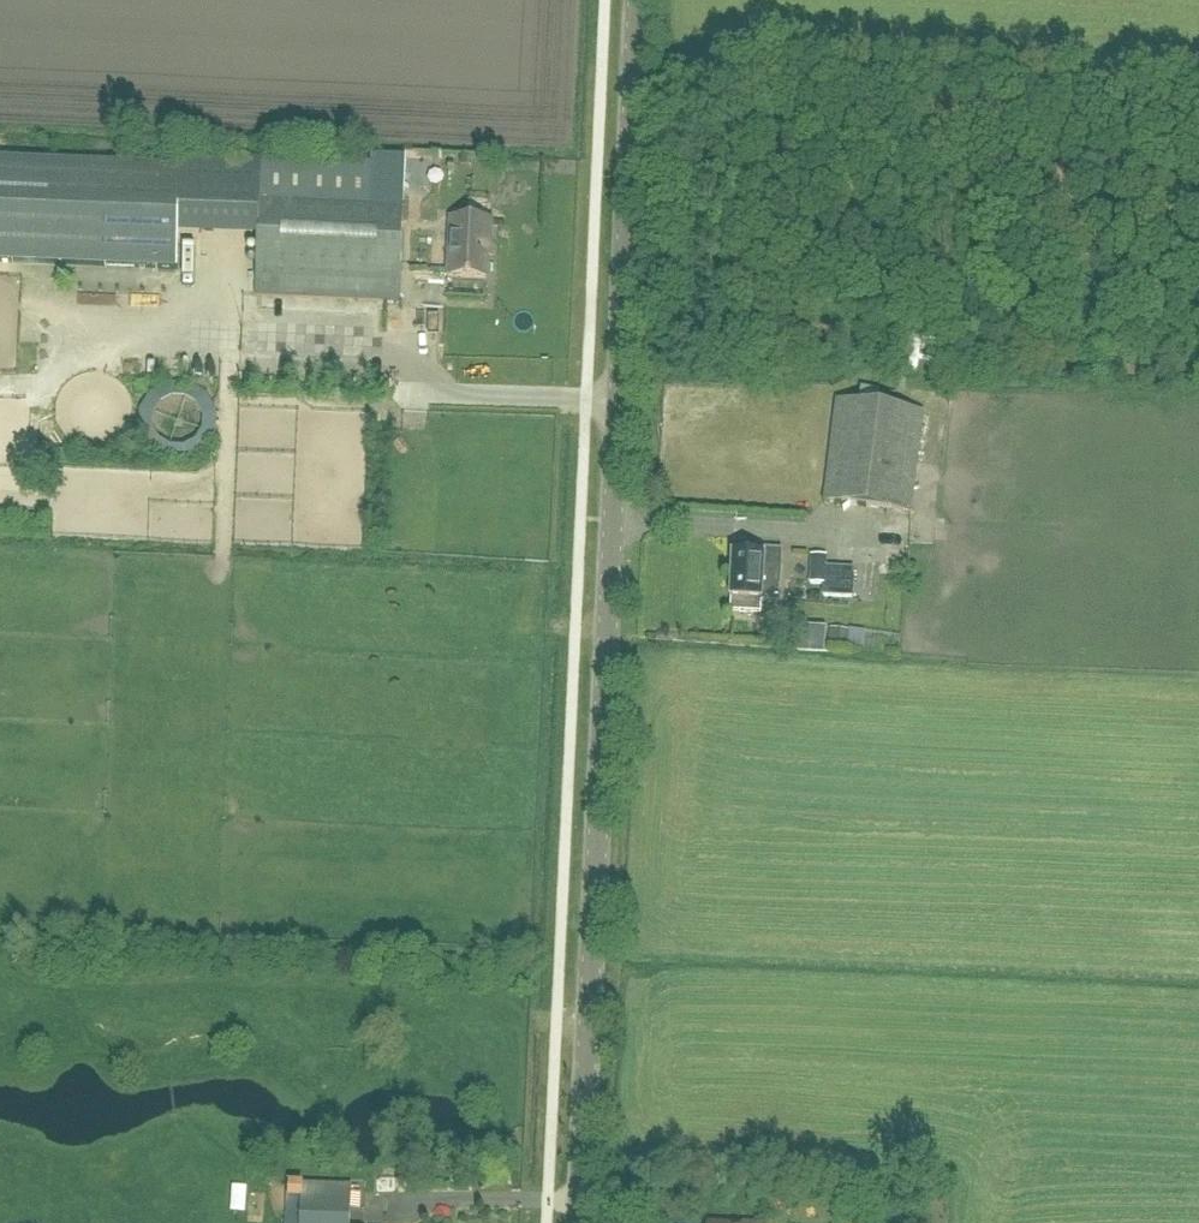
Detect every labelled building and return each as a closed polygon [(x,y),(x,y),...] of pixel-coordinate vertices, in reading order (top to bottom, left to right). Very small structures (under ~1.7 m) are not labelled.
[(178,271),(182,169),(0,163),(0,265),(178,271)] [(372,167),(261,163),(256,298),(400,303),(404,201),(371,199),(372,167)] [(491,245),(492,221),(451,219),(448,277),(487,279),(488,245),(491,245)] [(825,502),(910,513),(923,414),(838,402),(825,502)] [(764,558),(733,557),(731,600),(762,601),(762,600),(779,600),(781,553),(764,552),(764,558)] [(834,556),(815,555),(813,555),(813,583),(834,584),(834,556)] [(303,1210),(302,1222),(349,1222),(350,1190),(304,1188),(303,1210)]
